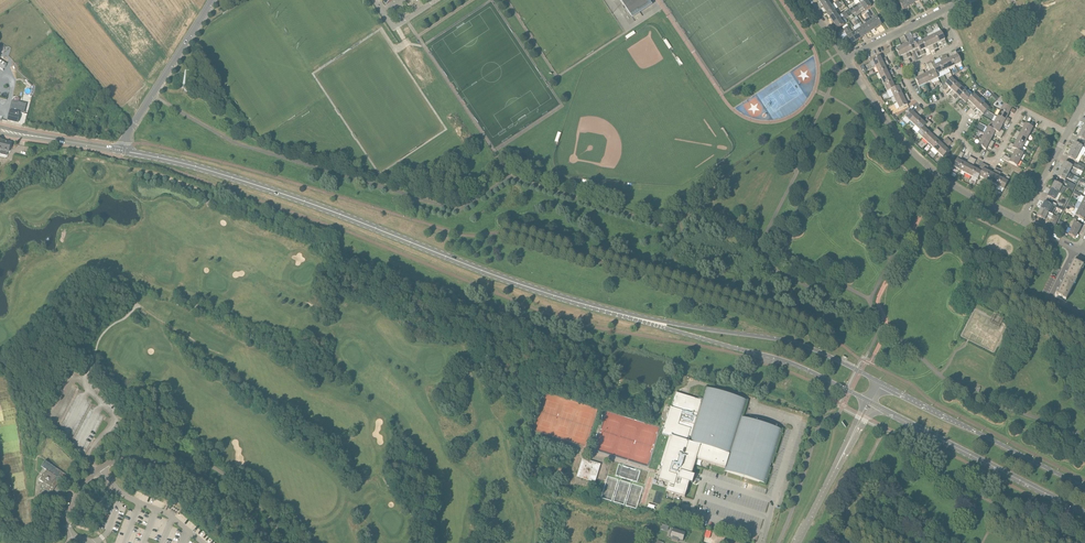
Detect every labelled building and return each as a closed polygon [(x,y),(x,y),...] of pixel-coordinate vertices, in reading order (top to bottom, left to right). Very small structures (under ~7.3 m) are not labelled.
[(646,0),(621,0),(630,15),(638,10),(639,11),(649,4),(646,0)] [(909,7),(905,0),(901,0),(902,1),(899,3),(904,10),(909,7)] [(859,10),(863,7),(865,11),(871,7),(867,1),(861,5),(858,7),(859,10)] [(826,12),(832,8),(829,2),(823,6),(826,12)] [(836,13),(834,10),(832,8),(826,12),(830,18),(836,13)] [(834,23),(840,19),(838,17),(836,13),(830,18),(834,23)] [(876,28),(882,24),(877,17),(872,21),(876,28)] [(844,25),(842,22),(840,19),(834,23),(838,29),(844,25)] [(871,31),(876,28),(872,21),(866,24),(871,31)] [(866,35),(871,31),(866,24),(863,26),(861,23),(859,24),(861,28),(866,35)] [(855,42),(861,39),(856,31),(853,33),(850,28),(847,30),(855,42)] [(861,39),(866,35),(861,28),(856,31),(861,39)] [(850,46),(855,42),(847,30),(845,31),(848,36),(845,38),(850,46)] [(935,35),(939,43),(941,41),(943,45),(947,44),(941,32),(935,35)] [(936,44),(939,43),(935,35),(929,38),(934,50),(937,48),(936,44)] [(931,51),(934,50),(929,38),(922,40),(926,49),(929,47),(931,51)] [(922,55),(916,43),(915,40),(908,43),(912,51),(915,50),(918,57),(922,55)] [(923,50),(926,49),(922,40),(916,43),(922,55),(925,54),(923,50)] [(909,53),(912,51),(908,43),(902,46),(908,58),(911,57),(909,53)] [(904,60),(908,58),(902,46),(896,49),(895,49),(899,57),(902,56),(904,60)] [(951,58),(955,66),(962,63),(956,51),(952,53),(954,56),(951,58)] [(949,69),(955,66),(951,58),(948,59),(947,55),(943,57),(949,69)] [(872,60),(875,67),(887,61),(886,58),(882,60),(880,56),(872,60)] [(943,72),(949,69),(943,57),(940,58),(942,62),(939,64),(943,72)] [(878,73),(886,69),(885,66),(889,64),(887,61),(875,67),(878,73)] [(937,75),(943,72),(939,64),(936,65),(934,61),(931,63),(937,75)] [(937,75),(931,63),(927,64),(931,72),(928,73),(932,81),(938,78),(937,75)] [(881,79),(893,73),(892,70),(888,72),(886,69),(878,73),(881,79)] [(925,84),(932,81),(928,73),(925,74),(923,71),(920,72),(925,84)] [(919,87),(925,84),(920,72),(916,74),(918,78),(915,79),(919,87)] [(884,85),(892,82),(891,79),(895,77),(893,73),(881,79),(884,85)] [(942,87),(945,90),(948,87),(950,89),(956,82),(951,77),(942,87)] [(887,92),(891,90),(903,84),(901,81),(894,84),(892,82),(884,85),(887,92)] [(950,94),(952,97),(962,87),(956,82),(950,89),(953,91),(950,94)] [(894,96),(902,93),(900,90),(904,88),(903,84),(891,90),(894,96)] [(958,96),(960,98),(967,92),(962,87),(952,97),(955,99),(958,96)] [(963,106),(968,101),(972,97),(967,92),(960,98),(963,101),(960,104),(963,106)] [(897,103),(909,97),(907,94),(903,95),(902,93),(894,96),(897,103)] [(967,106),(970,109),(979,99),(974,94),(972,97),(968,101),(970,103),(967,106)] [(17,123),(18,119),(25,121),(31,97),(24,95),(22,102),(12,100),(9,110),(7,121),(17,123)] [(909,97),(897,103),(900,109),(908,105),(906,102),(910,100),(909,97)] [(976,108),(978,110),(984,103),(979,99),(970,109),(973,111),(976,108)] [(984,103),(978,110),(980,112),(977,115),(980,118),(989,108),(984,103)] [(1014,114),(1015,111),(1004,104),(1000,110),(1009,115),(1010,112),(1014,114)] [(905,117),(910,121),(922,109),(919,107),(914,112),(911,110),(905,117)] [(915,126),(921,120),(919,118),(924,112),(922,109),(910,121),(915,126)] [(997,116),(1009,123),(1011,120),(1007,118),(1009,115),(1000,110),(997,116)] [(994,123),(1002,127),(1003,124),(1007,126),(1009,123),(997,116),(994,123)] [(915,126),(920,131),(924,127),(929,121),(927,119),(924,122),(921,120),(915,126)] [(923,139),(929,132),(927,130),(932,124),(929,121),(924,127),(920,131),(918,134),(923,139)] [(1022,130),(1030,134),(1033,128),(1022,122),(1020,125),(1023,127),(1022,130)] [(991,129),(1003,135),(1004,132),(1001,130),(1002,127),(994,123),(991,129)] [(1001,139),(1003,135),(991,129),(988,127),(984,133),(992,138),(994,135),(1001,139)] [(923,139),(928,143),(939,131),(937,128),(931,134),(929,132),(923,139)] [(1015,134),(1027,140),(1030,134),(1022,130),(1021,133),(1017,131),(1015,134)] [(933,148),(939,141),(937,139),(942,133),(939,131),(928,143),(933,148)] [(981,140),(993,146),(995,143),(991,141),(992,138),(984,133),(981,140)] [(1016,142),(1024,146),(1027,140),(1015,134),(1013,137),(1017,139),(1016,142)] [(933,148),(938,153),(950,140),(947,138),(941,144),(939,141),(933,148)] [(9,148),(11,143),(3,141),(0,140),(0,151),(8,153),(9,148)] [(950,140),(938,153),(943,158),(949,151),(947,149),(952,143),(950,140)] [(991,149),(993,146),(981,140),(978,146),(980,147),(986,150),(987,147),(991,149)] [(1009,146),(1020,152),(1024,146),(1016,142),(1014,145),(1010,143),(1009,146)] [(1071,150),(1079,154),(1083,147),(1075,143),(1071,150)] [(1012,156),(1020,160),(1024,154),(1020,152),(1009,146),(1007,150),(1014,153),(1012,156)] [(1068,157),(1075,161),(1079,154),(1071,150),(1068,157)] [(959,170),(963,162),(960,161),(964,154),(961,152),(953,167),(959,170)] [(1017,167),(1020,160),(1012,156),(1011,159),(1004,155),(1002,159),(1017,167)] [(959,170),(965,173),(973,158),(970,157),(966,164),(963,162),(959,170)] [(971,177),(975,169),(973,167),(976,160),(973,158),(965,173),(971,177)] [(978,180),(979,177),(985,165),(982,163),(978,170),(975,169),(971,177),(978,180)] [(1061,169),(1069,173),(1072,167),(1065,163),(1061,169)] [(979,177),(985,180),(989,172),(987,170),(989,167),(985,165),(979,177)] [(1057,176),(1065,180),(1067,178),(1068,179),(1071,174),(1069,173),(1061,169),(1057,176)] [(985,180),(991,183),(998,171),(994,170),(992,173),(989,172),(985,180)] [(991,183),(998,186),(1002,178),(999,177),(1001,173),(998,171),(991,183)] [(1002,178),(998,186),(1004,190),(1010,178),(1007,176),(1005,180),(1002,178)] [(1051,189),(1059,193),(1062,195),(1067,189),(1065,188),(1062,186),(1054,182),(1051,189)] [(1047,196),(1055,200),(1059,193),(1051,189),(1047,196)] [(1041,209),(1048,213),(1052,206),(1044,202),(1041,209)] [(1048,213),(1041,209),(1037,216),(1045,220),(1048,213)] [(1075,216),(1083,220),(1084,217),(1084,213),(1078,210),(1075,216)] [(1071,229),(1078,232),(1081,226),(1074,223),(1071,229)] [(1078,232),(1071,229),(1068,235),(1075,238),(1078,232)] [(1075,283),(1079,274),(1083,266),(1073,261),(1065,278),(1075,283)] [(1066,300),(1071,291),(1075,283),(1065,278),(1056,295),(1066,300)] [(728,472),(765,484),(782,430),(742,418),(742,416),(747,401),(706,389),(702,401),(676,393),(671,408),(662,434),(670,437),(662,466),(663,466),(659,480),(670,483),(667,492),(685,498),(690,483),(693,484),(694,480),(695,476),(692,475),(697,460),(726,468),(725,472),(728,472)] [(577,477),(595,483),(601,464),(582,459),(577,477)] [(40,487),(47,491),(51,494),(58,483),(54,480),(56,477),(46,471),(40,481),(43,483),(40,487)] [(683,542),(686,533),(672,529),(670,537),(683,542)]
